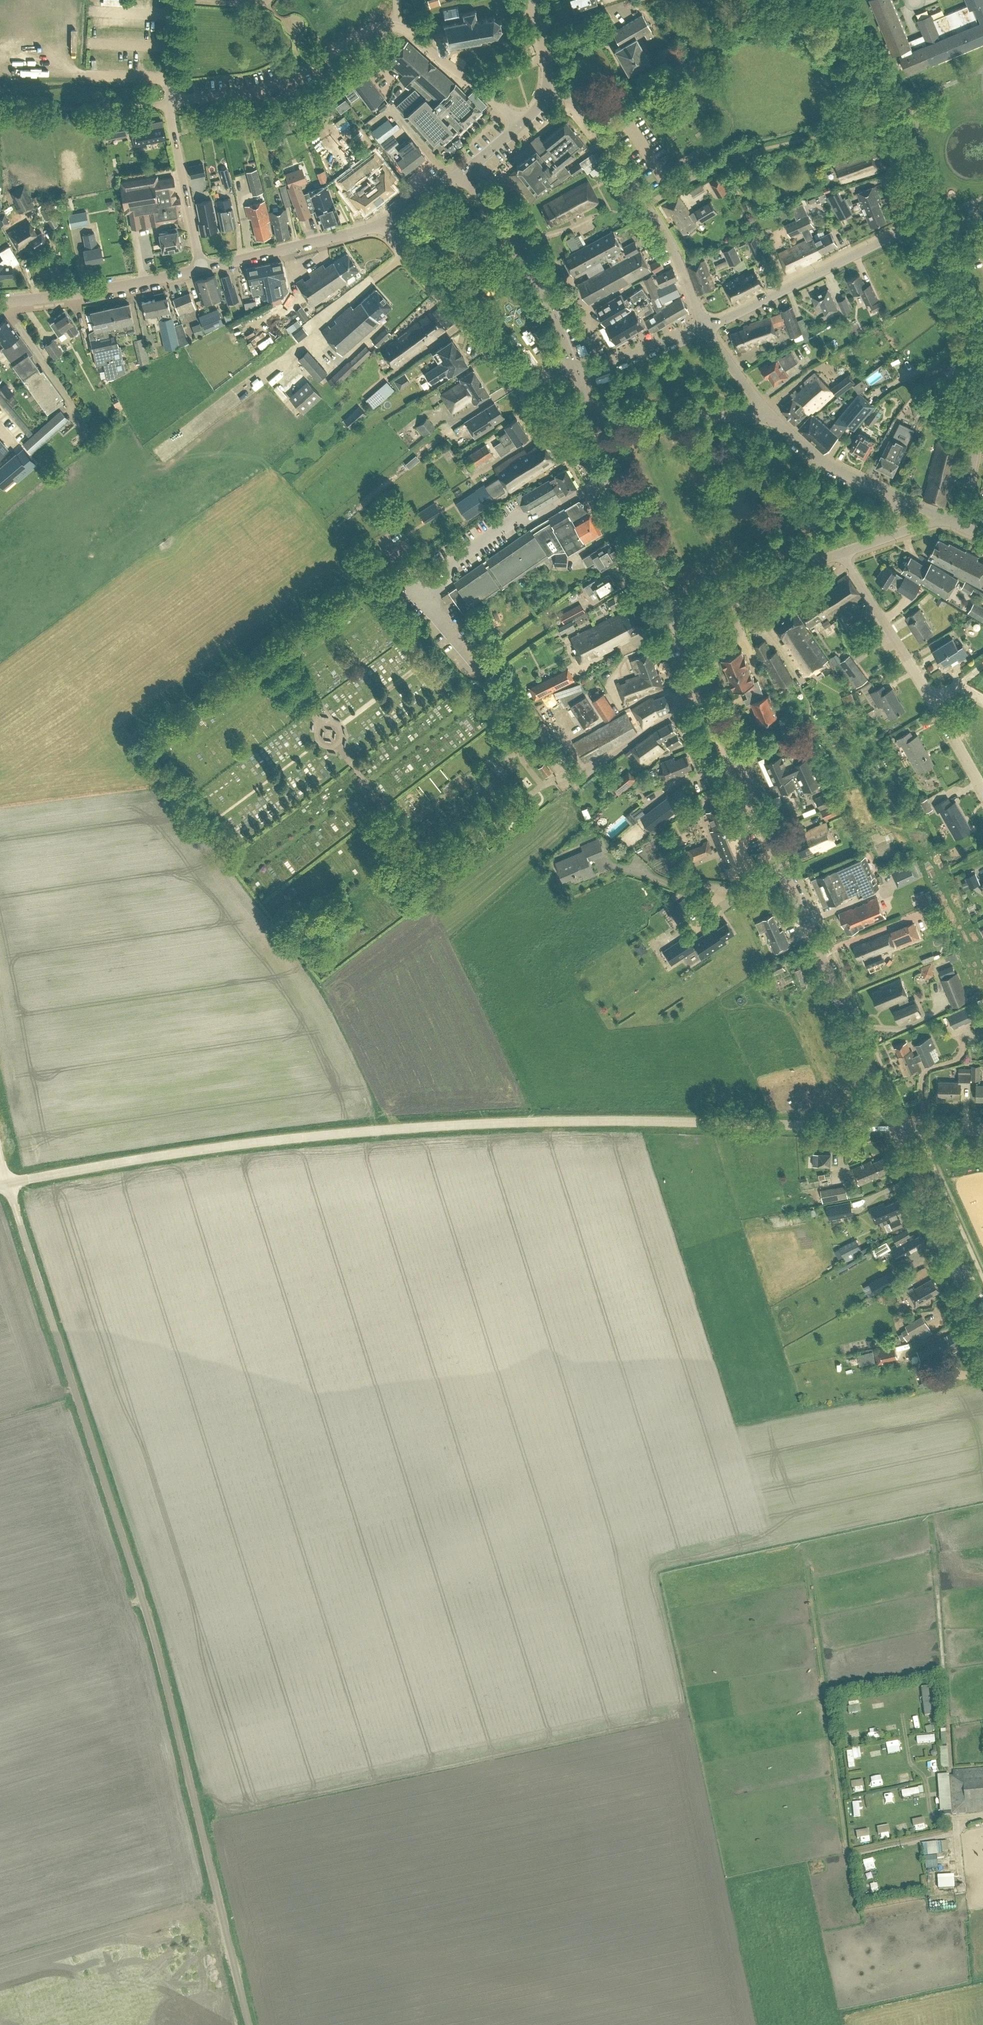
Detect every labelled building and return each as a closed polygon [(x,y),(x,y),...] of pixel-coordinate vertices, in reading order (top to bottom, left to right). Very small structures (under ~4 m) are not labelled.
[(574,10),(595,3),(595,1),(600,0),(571,0),(574,10)] [(982,41),(982,0),(967,0),(969,4),(945,14),(933,19),(931,14),(917,20),(921,29),(925,37),(921,39),(920,37),(915,40),(916,43),(911,46),(906,35),(892,0),(871,0),(894,54),(901,50),(903,54),(900,55),(907,73),(927,64),(926,63),(930,61),(931,63),(982,41)] [(443,48),(444,47),(459,44),(459,46),(460,46),(460,44),(469,42),(469,44),(471,44),(470,42),(479,41),(479,42),(481,42),(481,41),(481,40),(481,38),(489,36),(489,39),(491,39),(490,36),(495,35),(497,37),(498,37),(497,34),(500,29),(503,30),(503,28),(500,28),(499,22),(501,20),(501,19),(498,20),(493,18),(494,15),(493,14),(492,17),(486,18),(486,16),(484,16),(485,18),(478,20),(477,17),(475,18),(474,12),(475,10),(474,9),(473,11),(463,13),(462,12),(461,14),(463,15),(464,20),(455,22),(455,20),(454,20),(454,22),(444,24),(442,23),(442,24),(443,25),(444,30),(434,32),(436,43),(442,42),(443,45),(442,47),(443,48)] [(612,32),(614,36),(620,46),(626,43),(636,37),(646,31),(650,29),(650,28),(642,14),(638,17),(612,32)] [(649,60),(636,37),(626,43),(620,46),(615,49),(628,72),(649,60)] [(407,40),(388,61),(403,74),(389,89),(398,98),(412,83),(416,87),(426,96),(425,97),(432,105),(455,84),(407,40)] [(903,66),(889,70),(891,75),(905,71),(903,66)] [(365,71),(351,81),(370,107),(384,97),(365,71)] [(415,88),(396,105),(432,146),(439,140),(442,143),(456,130),(458,132),(481,110),(480,109),(483,106),(486,104),(472,90),(467,95),(455,83),(455,84),(432,105),(425,97),(424,98),(415,88)] [(329,88),(321,94),(324,98),(332,92),(329,88)] [(340,112),(350,105),(345,99),(335,106),(340,112)] [(384,101),(377,107),(381,112),(385,108),(384,107),(386,105),(384,101)] [(363,140),(368,136),(350,112),(345,116),(363,140)] [(131,129),(135,148),(147,145),(147,142),(165,139),(161,120),(149,123),(150,125),(131,129)] [(279,121),(269,124),(273,136),(282,133),(279,121)] [(516,169),(510,174),(532,202),(538,196),(550,187),(550,188),(561,180),(569,172),(567,170),(562,163),(573,154),(571,152),(583,143),(566,121),(542,140),(534,147),(530,142),(511,157),(515,161),(514,162),(516,164),(516,169)] [(313,122),(307,126),(316,143),(322,140),(313,122)] [(396,122),(376,137),(380,142),(400,127),(396,122)] [(124,123),(103,127),(105,138),(126,134),(124,123)] [(397,149),(402,156),(397,160),(405,170),(424,156),(416,145),(415,146),(410,139),(397,149)] [(875,164),(873,158),(885,154),(883,148),(835,164),(842,182),(879,170),(876,163),(875,164)] [(361,204),(364,209),(394,186),(390,182),(395,178),(375,151),(337,180),(344,189),(342,191),(356,208),(361,204)] [(592,153),(569,169),(572,173),(572,174),(573,174),(596,158),(592,153)] [(596,158),(588,164),(591,169),(599,163),(596,158)] [(204,174),(202,162),(188,165),(190,177),(204,174)] [(603,170),(600,165),(593,170),(597,175),(603,170)] [(297,169),(285,173),(290,186),(287,187),(288,189),(294,205),(293,206),(294,208),(295,208),(299,219),(311,214),(310,212),(304,193),(303,191),(300,184),(302,183),(297,169)] [(324,169),(317,172),(320,182),(328,179),(324,169)] [(221,173),(225,186),(232,184),(229,171),(221,173)] [(258,175),(248,177),(252,195),(263,192),(258,175)] [(710,181),(719,196),(730,189),(721,175),(710,181)] [(132,227),(160,223),(176,220),(183,219),(179,196),(176,197),(173,176),(153,180),(153,176),(120,181),(125,209),(129,209),(132,227)] [(579,212),(598,202),(587,181),(543,205),(544,207),(541,209),(550,225),(556,222),(557,224),(574,215),(573,213),(578,211),(579,212)] [(291,204),(285,184),(279,186),(285,206),(291,204)] [(341,222),(327,184),(308,191),(309,191),(304,193),(310,212),(314,210),(314,209),(315,209),(322,228),(341,222)] [(10,193),(20,213),(34,205),(24,185),(10,193)] [(886,221),(878,201),(881,200),(875,185),(857,193),(865,214),(866,213),(871,227),(886,221)] [(843,197),(841,192),(840,190),(828,196),(840,219),(853,213),(845,196),(843,197)] [(690,213),(678,196),(666,203),(663,206),(669,216),(672,214),(684,233),(697,225),(694,220),(699,217),(702,222),(718,212),(711,201),(690,213)] [(217,200),(222,228),(237,225),(231,197),(217,200)] [(199,223),(201,234),(210,232),(209,230),(218,229),(213,199),(197,202),(201,222),(199,223)] [(270,220),(264,201),(245,206),(249,218),(251,218),(257,239),(271,235),(267,221),(270,220)] [(792,207),(797,219),(802,231),(809,228),(814,225),(808,214),(803,202),(792,207)] [(822,219),(827,217),(821,202),(815,204),(822,219)] [(41,210),(46,220),(48,219),(52,228),(59,224),(54,216),(56,215),(50,205),(41,210)] [(289,235),(286,220),(288,219),(286,208),(269,211),(272,223),(274,222),(277,237),(289,235)] [(632,208),(626,209),(628,219),(634,217),(632,208)] [(8,222),(9,222),(8,220),(3,210),(0,211),(0,225),(0,226),(8,222)] [(68,214),(71,227),(89,224),(86,211),(68,214)] [(797,219),(786,224),(791,236),(802,231),(797,219)] [(8,232),(19,250),(30,243),(34,250),(48,241),(41,231),(37,234),(27,220),(8,232)] [(158,226),(159,233),(163,250),(175,248),(176,249),(178,249),(178,247),(181,247),(176,220),(160,223),(160,226),(158,226)] [(779,252),(785,268),(787,272),(795,268),(794,264),(800,261),(803,265),(817,259),(816,257),(822,254),(821,253),(815,239),(814,237),(809,228),(802,231),(807,240),(779,252)] [(564,257),(565,257),(574,274),(585,268),(601,260),(607,257),(612,266),(628,257),(639,251),(641,250),(640,249),(639,249),(635,241),(624,247),(614,230),(587,245),(581,248),(574,252),(564,257)] [(97,246),(94,231),(83,233),(86,248),(83,249),(86,261),(103,258),(101,245),(97,246)] [(828,232),(815,239),(821,253),(837,244),(831,231),(828,232)] [(567,239),(574,252),(581,248),(587,245),(581,234),(575,237),(574,235),(567,239)] [(748,239),(756,256),(763,253),(755,236),(748,239)] [(12,275),(12,266),(19,262),(10,246),(0,252),(0,254),(3,259),(0,262),(0,276),(12,275)] [(729,264),(730,265),(741,260),(735,246),(724,251),(727,258),(729,264)] [(639,251),(628,257),(638,277),(652,270),(641,250),(639,251)] [(345,279),(359,269),(347,252),(325,267),(323,264),(308,274),(310,277),(304,282),(301,278),(295,283),(312,306),(347,281),(345,279)] [(590,303),(596,299),(613,290),(613,291),(638,277),(628,257),(612,266),(606,269),(590,277),(579,283),(578,284),(589,303),(590,303)] [(651,264),(655,271),(664,266),(659,258),(651,264)] [(718,269),(729,264),(727,258),(720,262),(715,264),(718,269)] [(262,264),(269,297),(283,295),(283,294),(284,293),(287,290),(281,260),(262,264)] [(688,266),(699,294),(715,287),(705,260),(688,266)] [(250,283),(251,283),(253,294),(261,293),(262,298),(263,298),(268,297),(268,298),(268,297),(269,297),(262,264),(246,267),(250,283)] [(653,297),(655,296),(660,293),(664,302),(666,304),(673,300),(673,298),(680,294),(674,280),(678,278),(673,268),(657,275),(658,275),(653,277),(652,275),(645,279),(653,297)] [(752,295),(764,288),(754,268),(724,284),(735,306),(746,300),(746,297),(751,294),(752,295)] [(195,281),(202,302),(222,296),(215,274),(195,281)] [(854,294),(860,292),(861,291),(866,303),(878,298),(871,283),(866,286),(863,280),(862,280),(860,274),(847,280),(854,294)] [(233,286),(230,275),(222,277),(225,288),(224,288),(228,303),(239,300),(234,285),(233,286)] [(599,306),(596,308),(604,321),(606,324),(609,322),(631,308),(630,307),(647,297),(649,296),(643,287),(643,286),(624,298),(622,294),(621,293),(599,306)] [(838,309),(828,288),(812,296),(816,305),(820,303),(825,315),(838,309)] [(377,318),(391,306),(376,289),(354,307),(352,304),(334,319),(337,322),(331,327),(328,324),(322,330),(342,354),(380,322),(377,318)] [(173,299),(179,314),(180,318),(189,314),(188,310),(195,308),(196,308),(190,292),(189,292),(173,299)] [(160,329),(165,348),(183,344),(189,341),(182,322),(174,325),(167,296),(154,299),(159,319),(154,320),(157,329),(160,329)] [(606,324),(605,325),(616,343),(645,325),(643,321),(641,318),(654,309),(647,297),(630,307),(631,308),(609,322),(606,324)] [(646,320),(653,331),(689,310),(681,297),(671,303),(662,309),(662,310),(654,314),(654,315),(646,320)] [(838,301),(844,313),(851,309),(845,297),(838,301)] [(147,322),(154,320),(159,319),(154,299),(142,301),(147,322)] [(292,302),(298,314),(304,311),(299,299),(292,302)] [(255,300),(244,302),(245,308),(256,306),(255,300)] [(874,311),(882,307),(880,301),(871,305),(874,311)] [(280,318),(285,317),(283,309),(281,309),(280,302),(276,303),(280,318)] [(90,350),(91,350),(93,350),(94,356),(96,365),(103,363),(107,379),(114,377),(120,374),(126,371),(120,345),(118,346),(115,334),(119,333),(121,334),(123,334),(125,331),(128,331),(131,332),(133,332),(135,329),(129,303),(91,312),(95,331),(89,333),(91,343),(89,343),(90,350)] [(791,337),(802,333),(792,306),(780,310),(785,323),(791,337)] [(205,331),(224,324),(217,307),(199,315),(205,331)] [(77,330),(65,311),(54,318),(55,319),(50,323),(58,336),(64,332),(63,330),(67,328),(71,334),(77,330)] [(398,338),(382,350),(385,355),(386,363),(390,362),(394,366),(403,359),(401,357),(407,353),(409,355),(420,348),(417,344),(423,340),(427,343),(437,336),(436,334),(444,329),(431,312),(397,337),(398,338)] [(301,316),(293,323),(297,327),(305,321),(301,316)] [(766,342),(778,337),(774,327),(770,316),(744,326),(745,328),(731,333),(737,350),(741,348),(742,351),(759,344),(758,341),(764,339),(766,342)] [(0,322),(0,340),(4,345),(1,348),(25,381),(48,412),(65,399),(41,366),(39,367),(30,354),(32,352),(26,343),(7,317),(0,322)] [(192,325),(196,335),(203,333),(199,323),(192,325)] [(276,325),(269,330),(273,336),(280,331),(276,325)] [(302,326),(293,334),(298,341),(307,333),(302,326)] [(372,340),(377,346),(391,333),(385,327),(372,340)] [(143,337),(137,339),(142,362),(149,361),(143,337)] [(44,344),(53,358),(62,352),(53,338),(44,344)] [(451,339),(433,353),(440,363),(424,372),(431,382),(446,372),(448,375),(467,363),(462,356),(463,356),(457,346),(456,347),(451,339)] [(328,380),(335,387),(372,351),(366,344),(328,380)] [(298,358),(318,380),(328,372),(307,349),(298,358)] [(798,362),(791,351),(778,359),(769,364),(768,362),(760,367),(767,377),(769,376),(774,384),(789,375),(785,370),(798,362)] [(474,404),(489,395),(473,369),(459,378),(461,382),(441,394),(452,412),(471,399),(474,404)] [(835,393),(831,389),(815,372),(801,385),(803,388),(798,392),(796,389),(791,394),(793,396),(781,408),(796,423),(808,412),(810,414),(816,408),(817,409),(835,393)] [(848,375),(833,387),(838,395),(854,383),(848,375)] [(945,378),(933,383),(936,387),(947,382),(945,378)] [(386,382),(365,399),(373,408),(394,391),(386,382)] [(7,398),(14,393),(6,383),(0,387),(0,388),(7,398)] [(310,383),(291,399),(303,412),(304,412),(322,396),(310,383)] [(953,395),(950,387),(932,394),(935,402),(953,395)] [(854,429),(875,405),(860,392),(830,428),(812,413),(799,427),(825,451),(839,436),(838,436),(849,424),(854,429)] [(355,402),(363,406),(365,402),(357,398),(355,402)] [(7,401),(2,405),(28,436),(33,432),(7,401)] [(465,421),(475,436),(493,425),(492,424),(503,417),(494,402),(483,409),(485,413),(480,417),(478,413),(465,421)] [(359,406),(343,420),(350,428),(366,414),(359,406)] [(32,452),(47,439),(69,419),(60,409),(23,442),(32,452)] [(873,411),(866,421),(872,425),(879,416),(873,411)] [(416,426),(424,436),(435,427),(427,417),(416,426)] [(494,445),(494,446),(523,427),(517,418),(504,426),(507,430),(498,436),(501,440),(494,445)] [(523,427),(494,446),(500,455),(511,448),(510,448),(528,436),(523,427)] [(850,448),(865,457),(874,441),(859,432),(850,448)] [(907,443),(898,438),(896,442),(891,439),(889,442),(889,441),(882,454),(876,465),(893,473),(898,462),(907,443)] [(953,478),(955,471),(953,471),(955,464),(957,464),(963,445),(940,438),(929,478),(930,479),(924,498),(945,505),(952,478),(953,478)] [(554,462),(541,441),(541,442),(526,451),(525,449),(494,468),(500,477),(505,485),(509,491),(554,462)] [(465,457),(472,467),(493,454),(486,443),(465,457)] [(0,467),(0,482),(5,488),(35,463),(24,450),(18,455),(16,453),(0,467)] [(415,455),(406,463),(409,467),(419,459),(415,455)] [(521,492),(515,496),(523,510),(529,506),(531,509),(557,493),(559,497),(562,495),(560,491),(563,490),(565,493),(565,494),(577,487),(566,468),(554,475),(555,477),(523,496),(521,492)] [(500,477),(485,487),(492,499),(504,491),(501,487),(505,485),(500,477)] [(434,502),(419,512),(425,522),(441,512),(434,502)] [(457,585),(449,591),(454,599),(457,602),(462,610),(463,611),(464,613),(467,611),(472,608),(553,551),(566,550),(568,552),(600,532),(600,533),(601,532),(590,512),(584,503),(578,503),(574,505),(566,509),(566,510),(532,531),(488,563),(485,565),(483,561),(463,575),(462,576),(454,581),(457,585)] [(816,521),(814,516),(808,514),(803,516),(800,521),(802,527),(808,529),(813,528),(816,521)] [(929,557),(956,571),(954,573),(982,588),(982,562),(978,559),(979,556),(967,550),(966,551),(950,542),(949,543),(939,538),(929,557)] [(601,569),(619,558),(608,541),(590,552),(582,557),(587,565),(595,560),(601,569)] [(554,552),(554,564),(565,565),(566,553),(554,552)] [(929,568),(920,563),(921,562),(912,556),(903,570),(921,581),(921,580),(947,596),(958,578),(932,562),(929,568)] [(886,565),(877,579),(887,586),(890,581),(899,586),(897,588),(912,598),(921,585),(906,575),(904,577),(896,572),(897,571),(895,570),(894,570),(886,565)] [(617,586),(609,573),(598,580),(597,578),(584,586),(589,594),(595,590),(599,597),(617,586)] [(862,595),(847,574),(838,580),(839,584),(834,588),(832,584),(816,594),(817,596),(798,608),(809,626),(831,611),(833,614),(862,595)] [(965,580),(963,584),(968,587),(972,590),(973,589),(974,586),(965,580)] [(443,611),(449,607),(438,589),(432,593),(443,611)] [(596,595),(581,601),(584,608),(599,602),(596,595)] [(941,606),(944,601),(939,597),(936,602),(941,606)] [(610,607),(617,604),(614,598),(607,601),(610,607)] [(982,620),(982,607),(974,602),(968,611),(982,620)] [(580,603),(559,614),(563,623),(585,611),(580,603)] [(627,608),(596,624),(609,649),(613,647),(612,644),(618,641),(620,643),(631,637),(630,634),(642,628),(632,609),(629,611),(627,608)] [(920,641),(933,632),(921,615),(923,614),(920,608),(909,615),(912,620),(908,623),(920,641)] [(804,639),(812,634),(796,610),(774,625),(781,636),(784,634),(788,640),(784,643),(789,650),(805,640),(804,639)] [(571,620),(558,627),(561,633),(565,630),(566,631),(574,626),(571,620)] [(578,662),(587,658),(593,655),(594,657),(609,649),(596,624),(576,634),(571,637),(578,653),(574,654),(578,662)] [(828,659),(812,634),(804,639),(805,640),(789,650),(804,675),(828,659)] [(953,637),(933,649),(939,659),(941,658),(945,665),(958,657),(960,660),(970,654),(963,643),(958,646),(953,637)] [(772,653),(765,640),(756,645),(777,687),(792,679),(790,674),(778,650),(772,653)] [(740,692),(746,690),(750,702),(752,701),(753,701),(752,701),(760,722),(777,716),(769,695),(763,697),(761,693),(763,692),(758,679),(755,680),(742,648),(722,656),(735,689),(738,688),(740,692)] [(663,687),(650,652),(631,659),(635,672),(639,670),(640,674),(626,679),(627,681),(620,683),(620,681),(617,682),(623,701),(663,687)] [(868,679),(850,654),(842,660),(837,653),(831,656),(835,664),(840,663),(857,687),(868,679)] [(759,671),(767,690),(771,688),(763,669),(759,671)] [(564,670),(529,687),(535,699),(570,682),(564,670)] [(884,686),(871,693),(879,706),(883,704),(890,718),(906,709),(901,700),(900,701),(893,688),(887,691),(884,686)] [(842,697),(846,706),(856,702),(851,693),(842,697)] [(671,709),(666,694),(654,698),(653,696),(649,698),(632,708),(643,727),(655,720),(654,717),(659,714),(671,709)] [(508,719),(508,717),(511,711),(511,709),(495,703),(491,712),(508,719)] [(574,741),(585,761),(638,731),(627,711),(574,741)] [(797,731),(806,728),(801,718),(793,721),(797,731)] [(655,732),(643,740),(652,751),(654,749),(658,754),(665,748),(660,740),(663,738),(664,742),(666,740),(670,747),(682,740),(672,721),(655,732)] [(302,735),(311,738),(314,728),(305,726),(302,735)] [(910,731),(898,738),(897,737),(895,738),(896,740),(897,739),(900,745),(902,744),(918,772),(934,763),(918,735),(914,737),(910,731)] [(652,751),(643,740),(632,748),(645,764),(658,754),(654,749),(652,751)] [(775,783),(780,793),(796,786),(791,776),(797,773),(802,783),(805,790),(816,784),(818,790),(823,788),(821,782),(818,775),(805,745),(766,763),(775,783)] [(692,767),(687,754),(676,758),(674,756),(661,761),(665,771),(659,773),(663,782),(684,773),(683,770),(692,767)] [(885,756),(881,759),(885,765),(890,762),(885,756)] [(543,763),(539,767),(546,776),(547,775),(550,772),(543,763)] [(611,786),(618,795),(636,780),(629,771),(611,786)] [(641,816),(653,831),(667,820),(665,818),(691,799),(681,785),(641,816)] [(816,797),(821,808),(835,802),(830,791),(816,797)] [(927,797),(921,801),(927,811),(933,808),(927,797)] [(948,797),(936,804),(935,804),(933,805),(934,806),(935,805),(938,811),(940,810),(956,838),(972,829),(956,801),(952,803),(948,797)] [(712,830),(716,841),(743,831),(741,827),(738,828),(727,802),(707,810),(715,829),(712,830)] [(822,809),(826,818),(841,811),(837,802),(822,809)] [(821,850),(836,843),(827,822),(805,832),(806,835),(795,840),(802,855),(819,847),(821,850)] [(743,831),(716,841),(722,857),(723,856),(729,872),(755,863),(751,854),(749,854),(746,847),(748,845),(743,831)] [(704,842),(688,849),(694,861),(702,857),(702,856),(713,852),(708,839),(703,841),(704,842)] [(596,873),(590,859),(605,852),(600,840),(585,847),(585,849),(556,862),(564,879),(582,871),(585,878),(596,873)] [(833,869),(817,877),(824,891),(824,892),(826,896),(826,897),(829,904),(845,897),(844,895),(856,890),(861,888),(862,889),(864,894),(879,887),(876,881),(874,882),(871,876),(874,875),(865,856),(834,871),(833,869)] [(890,869),(897,884),(910,878),(923,873),(916,857),(890,869)] [(966,876),(970,887),(980,883),(976,873),(966,876)] [(921,905),(931,901),(926,890),(916,894),(921,905)] [(687,897),(670,908),(672,911),(671,912),(677,921),(695,910),(689,899),(687,897)] [(861,916),(865,926),(886,917),(884,913),(877,897),(873,899),(861,904),(865,914),(861,916)] [(865,914),(861,904),(839,913),(847,934),(865,926),(861,916),(865,914)] [(781,931),(773,914),(757,922),(761,932),(766,930),(776,953),(791,946),(784,929),(781,931)] [(735,933),(728,922),(718,928),(717,926),(695,940),(696,940),(693,942),(688,935),(664,951),(672,964),(682,957),(681,955),(698,944),(706,956),(727,942),(725,939),(735,933)] [(898,945),(903,943),(919,937),(914,922),(892,930),(898,945)] [(882,935),(856,946),(854,946),(859,958),(876,951),(877,953),(895,946),(889,933),(882,935)] [(635,945),(641,955),(646,952),(640,942),(635,945)] [(951,961),(958,958),(956,951),(948,954),(951,961)] [(922,958),(923,962),(935,958),(934,954),(922,958)] [(772,975),(786,969),(781,959),(768,966),(772,975)] [(925,977),(933,974),(933,973),(935,972),(933,969),(934,968),(932,962),(921,966),(922,969),(921,969),(925,977)] [(913,963),(903,968),(907,978),(918,973),(913,963)] [(942,976),(955,971),(952,965),(940,970),(942,976)] [(957,972),(942,978),(949,995),(964,989),(957,972)] [(902,978),(892,981),(900,999),(903,1007),(894,1010),(899,1022),(922,1013),(916,998),(909,1001),(907,996),(909,995),(902,978)] [(879,1008),(900,999),(892,981),(881,986),(882,988),(873,992),(879,1008)] [(975,993),(969,996),(972,1002),(978,999),(975,993)] [(948,1015),(954,1027),(959,1025),(958,1024),(965,1021),(965,1022),(975,1018),(970,1006),(948,1015)] [(977,1037),(978,1036),(980,1039),(982,1038),(982,1028),(982,1025),(974,1029),(977,1037)] [(923,1058),(925,1063),(926,1064),(939,1058),(939,1057),(934,1047),(934,1046),(936,1045),(932,1036),(916,1042),(921,1052),(914,1055),(912,1049),(911,1050),(907,1041),(895,1046),(902,1061),(900,1062),(905,1075),(920,1068),(917,1061),(923,1058)] [(971,1073),(959,1073),(959,1081),(939,1081),(939,1096),(960,1097),(961,1084),(970,1084),(971,1073)] [(814,1153),(813,1165),(831,1165),(831,1153),(814,1153)] [(860,1184),(864,1182),(873,1179),(872,1176),(878,1174),(878,1175),(889,1170),(883,1156),(874,1160),(873,1158),(852,1167),(860,1184)] [(797,1159),(797,1167),(809,1166),(809,1159),(797,1159)] [(821,1189),(824,1201),(845,1196),(843,1185),(821,1189)] [(869,1207),(876,1222),(876,1223),(890,1217),(892,1221),(891,1221),(890,1221),(893,1229),(903,1224),(900,1217),(898,1218),(897,1214),(908,1209),(903,1197),(886,1204),(885,1201),(871,1207),(869,1207)] [(827,1205),(830,1218),(854,1214),(852,1201),(827,1205)] [(898,1242),(911,1234),(908,1228),(894,1236),(898,1242)] [(901,1258),(911,1253),(926,1245),(924,1242),(920,1234),(916,1236),(914,1233),(894,1245),(892,1246),(900,1259),(901,1258)] [(839,1246),(846,1260),(855,1256),(854,1252),(861,1249),(856,1238),(839,1246)] [(877,1293),(899,1280),(893,1268),(870,1281),(877,1293)] [(906,1287),(913,1283),(909,1275),(902,1280),(906,1287)] [(908,1291),(916,1305),(932,1296),(931,1294),(940,1289),(933,1277),(908,1291)] [(908,1328),(903,1331),(904,1332),(906,1337),(907,1338),(908,1339),(914,1336),(915,1339),(921,1336),(918,1332),(929,1325),(923,1315),(906,1325),(908,1328)] [(954,1331),(934,1341),(941,1354),(951,1349),(950,1346),(964,1339),(960,1331),(956,1333),(954,1331)] [(889,1339),(882,1340),(882,1345),(886,1344),(890,1343),(901,1341),(899,1337),(899,1336),(889,1339)] [(895,1344),(873,1348),(876,1361),(876,1363),(883,1362),(883,1360),(897,1357),(895,1344)] [(922,1373),(924,1384),(950,1379),(948,1367),(922,1373)] [(900,1743),(901,1750),(919,1747),(918,1740),(900,1743)] [(832,1744),(833,1749),(845,1747),(843,1741),(832,1744)] [(870,1745),(871,1758),(884,1758),(883,1744),(870,1745)] [(863,1747),(852,1748),(852,1757),(863,1756),(863,1747)] [(949,1769),(948,1748),(940,1749),(941,1769),(949,1769)] [(932,1752),(923,1752),(924,1771),(933,1771),(932,1752)] [(836,1774),(839,1774),(838,1760),(844,1760),(844,1755),(835,1756),(836,1774)] [(954,1777),(956,1815),(982,1813),(982,1769),(954,1772),(954,1777)] [(886,1787),(895,1786),(894,1775),(884,1777),(886,1787)] [(870,1793),(880,1791),(877,1777),(867,1779),(870,1793)] [(840,1799),(848,1797),(846,1786),(837,1788),(840,1799)] [(886,1803),(904,1801),(903,1794),(885,1796),(886,1803)] [(853,1801),(855,1810),(864,1807),(862,1799),(853,1801)] [(889,1829),(882,1830),(884,1840),(891,1839),(889,1829)] [(927,1847),(928,1857),(939,1856),(938,1846),(927,1847)] [(926,1849),(907,1850),(909,1876),(923,1875),(922,1861),(926,1861),(926,1849)] [(923,1896),(940,1895),(939,1881),(922,1882),(923,1896)]
